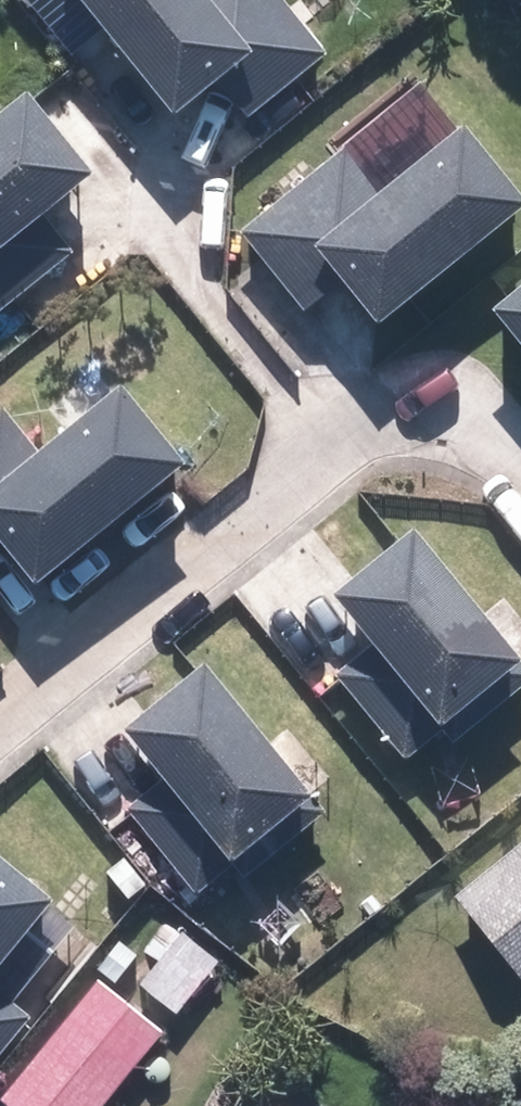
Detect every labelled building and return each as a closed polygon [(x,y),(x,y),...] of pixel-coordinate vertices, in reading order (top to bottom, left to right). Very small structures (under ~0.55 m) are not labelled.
[(157,132),(207,92),(231,123),(313,58),(267,0),(50,0),(157,132)] [(0,118),(0,316),(67,263),(32,218),(75,184),(15,107),(0,118)] [(353,336),(507,213),(443,133),(364,196),(332,156),(227,240),(292,320),(322,296),(353,336)] [(476,316),(520,372),(520,280),(476,316)] [(35,586),(182,468),(117,388),(35,453),(2,412),(0,413),(0,544),(35,586)] [(330,678),(397,764),(430,738),(425,732),(501,672),(395,539),(316,601),(359,655),(330,678)] [(132,806),(200,893),(233,867),(228,861),(304,800),(198,668),(119,730),(162,784),(132,806)] [(445,903),(517,992),(520,988),(520,842),(445,903)] [(76,969),(26,927),(45,905),(0,868),(0,1060),(76,969)] [(159,938),(126,987),(166,1014),(199,965),(159,938)] [(0,1098),(0,1105),(97,1105),(153,1040),(92,989),(0,1098)] [(512,1104),(514,1105),(520,1105),(520,1097),(512,1104)]
